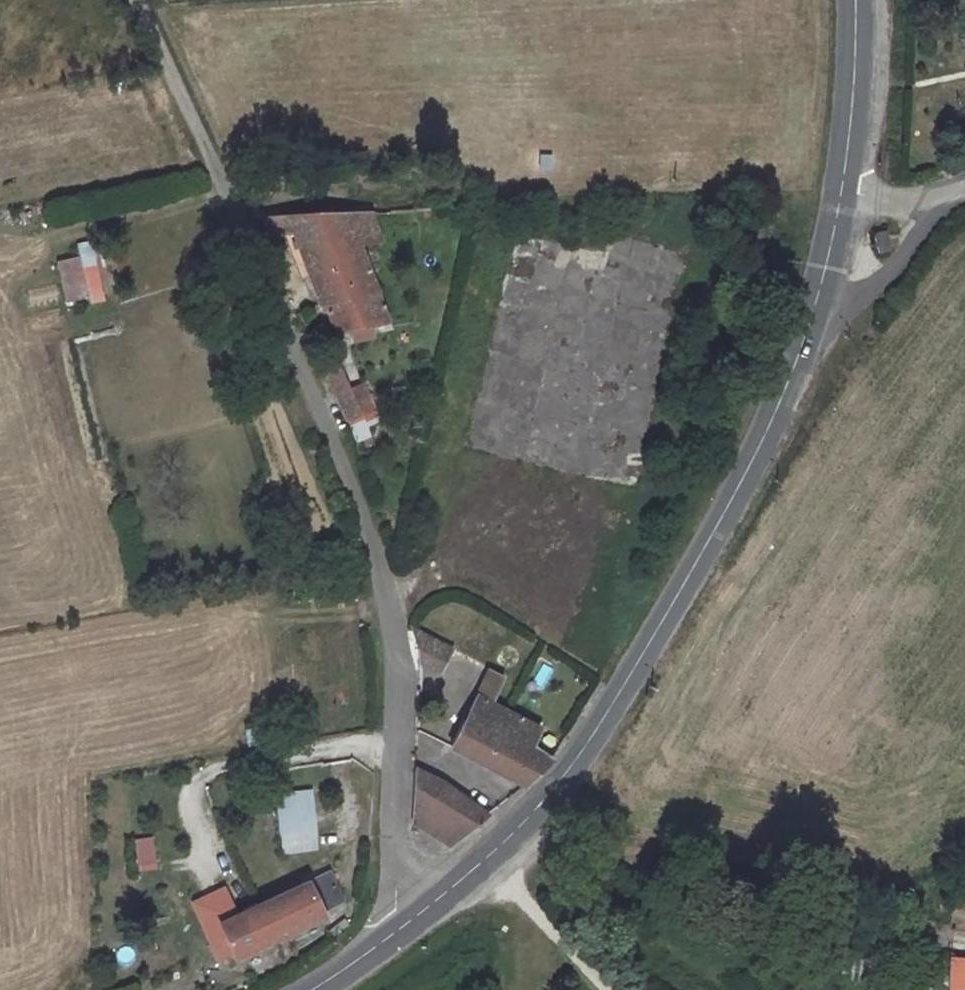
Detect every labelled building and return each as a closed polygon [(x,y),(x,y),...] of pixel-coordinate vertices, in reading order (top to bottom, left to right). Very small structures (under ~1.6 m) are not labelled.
[(309,277),(319,304),(375,292),(356,242),(378,240),(369,212),(358,212),(339,213),(265,216),(267,232),(282,232),(292,231),(309,277)] [(873,233),(878,252),(890,249),(885,230),(873,233)] [(282,232),(300,280),(309,277),(292,231),(282,232)] [(60,303),(99,300),(95,242),(75,244),(76,258),(57,260),(60,303)] [(327,311),(335,330),(386,320),(375,292),(319,304),(319,305),(324,304),(327,311)] [(321,364),(347,420),(374,408),(362,383),(349,388),(335,357),(321,364)] [(476,695),(450,746),(523,785),(550,759),(531,746),(540,728),(490,702),(503,676),(488,669),(476,695)] [(414,768),(412,822),(449,845),(486,814),(441,782),(414,768)] [(309,790),(274,794),(281,852),(315,848),(309,790)] [(328,871),(217,923),(233,958),(323,915),(321,911),(342,901),(328,871)] [(949,989),(964,989),(964,958),(950,957),(949,989)]
